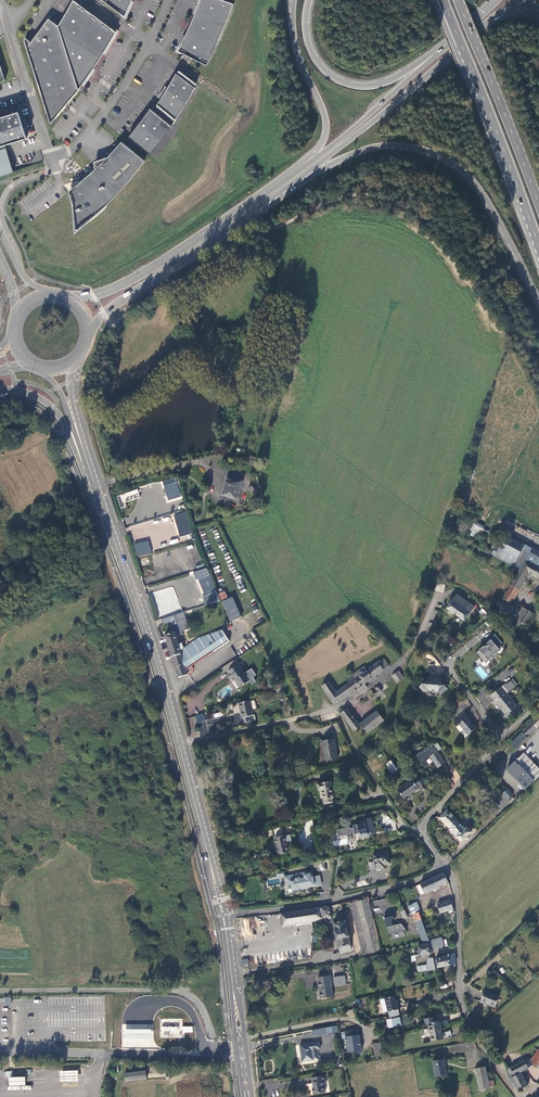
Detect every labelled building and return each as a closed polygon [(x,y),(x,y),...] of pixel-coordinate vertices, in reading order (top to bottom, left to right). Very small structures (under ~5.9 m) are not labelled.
[(74,0),(59,27),(49,19),(31,43),(26,39),(24,41),(49,117),(51,125),(63,111),(64,111),(67,108),(69,106),(70,104),(71,103),(70,102),(79,91),(82,88),(83,86),(85,87),(92,76),(95,70),(94,70),(104,54),(106,55),(119,31),(117,30),(114,28),(113,30),(108,26),(106,24),(74,0)] [(102,0),(121,15),(121,16),(126,20),(128,17),(135,3),(133,1),(134,0),(102,0)] [(199,8),(198,8),(198,10),(194,19),(190,27),(186,37),(184,36),(179,45),(176,53),(178,53),(181,55),(182,54),(184,55),(192,59),(208,67),(214,54),(221,40),(227,27),(232,15),(231,15),(235,5),(221,0),(202,0),(199,8)] [(196,90),(177,75),(173,82),(169,89),(166,86),(159,97),(162,99),(157,107),(176,122),(183,111),(191,98),(196,90)] [(172,125),(150,108),(147,112),(143,118),(138,124),(134,130),(129,136),(151,154),(156,147),(161,141),(165,135),(170,129),(169,128),(172,125)] [(6,144),(27,137),(18,109),(0,115),(0,146),(6,144)] [(121,142),(108,156),(98,165),(95,168),(91,172),(89,180),(79,182),(78,183),(69,190),(73,203),(76,231),(86,221),(92,218),(97,213),(102,209),(108,203),(114,196),(120,190),(132,176),(145,160),(122,141),(121,142)] [(0,146),(0,176),(15,172),(11,160),(6,144),(0,146)] [(98,165),(108,156),(94,161),(95,168),(98,165)] [(89,174),(79,182),(89,180),(91,172),(89,174)] [(184,323),(192,317),(190,314),(182,319),(184,323)] [(244,482),(227,476),(221,496),(238,501),(244,482)] [(178,483),(167,486),(171,501),(182,498),(178,483)] [(255,495),(258,491),(251,486),(248,490),(255,495)] [(137,489),(116,496),(121,508),(126,506),(125,502),(140,497),(137,489)] [(174,514),(178,537),(191,534),(187,512),(174,514)] [(486,527),(477,522),(470,535),(480,540),(486,527)] [(505,539),(503,542),(522,552),(524,548),(525,545),(508,536),(505,539)] [(149,540),(134,544),(137,557),(152,553),(149,540)] [(497,552),(495,556),(519,570),(530,552),(524,548),(522,552),(503,542),(497,552)] [(519,570),(503,599),(506,601),(512,604),(530,575),(538,580),(538,556),(530,552),(519,570)] [(217,592),(210,574),(198,579),(204,596),(217,592)] [(445,585),(436,583),(434,591),(443,593),(445,585)] [(169,592),(171,598),(176,597),(173,587),(154,592),(155,595),(169,592)] [(228,598),(225,591),(219,594),(221,601),(228,598)] [(475,607),(457,594),(446,608),(457,616),(465,621),(471,613),(475,607)] [(242,617),(233,597),(222,602),(231,622),(242,617)] [(523,628),(525,625),(521,622),(528,610),(521,606),(520,609),(512,604),(506,601),(505,602),(499,598),(496,604),(496,605),(502,608),(498,614),(523,628)] [(521,622),(525,625),(526,625),(533,613),(528,610),(521,622)] [(179,623),(181,631),(189,629),(184,613),(176,615),(179,623)] [(172,626),(179,623),(176,615),(170,617),(170,616),(162,619),(163,625),(171,622),(172,626)] [(180,633),(181,632),(181,631),(179,623),(172,626),(174,632),(175,633),(179,632),(180,633)] [(182,643),(179,644),(169,646),(178,678),(188,675),(187,669),(230,641),(222,630),(199,637),(184,648),(182,643)] [(169,646),(179,644),(175,633),(174,632),(165,634),(169,646)] [(484,646),(477,653),(486,663),(493,657),(492,656),(495,654),(496,655),(501,650),(500,649),(502,647),(500,645),(502,643),(495,634),(490,638),(491,640),(487,643),(489,645),(487,647),(486,645),(484,647),(484,646)] [(364,666),(356,672),(365,684),(390,666),(384,658),(367,670),(364,666)] [(240,664),(229,671),(231,675),(229,677),(232,682),(234,681),(239,688),(250,681),(242,668),(243,668),(240,664)] [(399,671),(392,676),(398,684),(405,678),(399,671)] [(365,684),(356,672),(352,674),(353,675),(347,679),(349,682),(336,692),(329,681),(321,687),(334,706),(357,690),(365,684)] [(440,680),(435,680),(435,676),(429,676),(429,679),(420,687),(426,693),(429,691),(438,691),(441,694),(448,689),(440,680)] [(507,683),(504,686),(509,693),(516,687),(512,681),(507,683)] [(360,694),(368,688),(365,684),(357,690),(360,694)] [(379,685),(375,688),(377,691),(373,693),(380,702),(387,697),(379,685)] [(519,707),(502,686),(490,696),(507,716),(519,707)] [(250,701),(239,704),(241,712),(241,713),(242,718),(244,718),(245,723),(257,720),(255,715),(254,715),(253,710),(251,702),(250,701)] [(359,724),(347,708),(340,713),(354,731),(361,726),(359,724)] [(385,721),(377,710),(359,724),(361,726),(367,734),(385,721)] [(203,713),(195,716),(198,723),(206,720),(203,713)] [(465,713),(454,723),(457,727),(460,725),(464,730),(463,730),(468,736),(476,728),(467,718),(468,717),(465,713)] [(511,743),(516,749),(528,737),(537,728),(538,726),(538,716),(522,732),(511,743)] [(334,739),(321,741),(322,743),(319,743),(322,761),(325,761),(325,762),(338,760),(334,739)] [(446,762),(432,744),(416,755),(425,768),(429,765),(425,760),(430,756),(438,768),(446,762)] [(527,789),(538,777),(538,768),(524,753),(507,770),(527,789)] [(386,764),(393,773),(400,768),(393,759),(386,764)] [(418,789),(423,786),(417,776),(412,780),(412,779),(397,789),(404,799),(419,789),(418,789)] [(318,784),(319,790),(322,790),(325,804),(332,802),(331,797),(334,796),(331,781),(318,784)] [(514,794),(508,788),(503,793),(508,799),(514,794)] [(450,830),(462,842),(472,833),(468,828),(466,829),(459,822),(459,821),(448,810),(440,818),(450,829),(450,830)] [(360,824),(354,825),(354,829),(351,829),(351,828),(338,831),(339,837),(352,835),(352,834),(359,832),(360,837),(369,836),(368,834),(375,832),(374,827),(372,827),(370,818),(365,819),(365,822),(360,823),(360,824)] [(273,828),(278,855),(288,853),(282,826),(273,828)] [(388,851),(373,854),(376,869),(384,867),(384,864),(390,863),(388,851)] [(307,888),(314,886),(313,878),(311,873),(302,875),(303,880),(300,881),(299,879),(296,880),(296,876),(284,878),(286,885),(291,884),(293,895),(301,893),(300,891),(300,889),(306,887),(307,888)] [(445,873),(421,884),(424,893),(448,882),(445,873)] [(319,877),(313,878),(314,886),(307,888),(306,887),(300,889),(300,891),(321,886),(319,877)] [(369,896),(350,901),(363,955),(382,951),(374,916),(369,896)] [(454,904),(454,899),(437,904),(440,913),(454,909),(453,904),(454,904)] [(328,906),(281,913),(283,926),(312,922),(324,920),(324,918),(331,917),(329,910),(328,906)] [(423,943),(429,941),(428,937),(420,915),(422,914),(418,906),(411,909),(414,918),(412,918),(413,921),(415,920),(420,933),(423,943)] [(341,954),(353,951),(350,942),(351,941),(350,935),(352,934),(351,928),(348,929),(344,913),(338,914),(340,922),(334,923),(336,932),(335,932),(337,940),(338,940),(341,954)] [(395,918),(392,913),(385,915),(389,934),(390,934),(404,931),(407,930),(402,923),(393,925),(392,920),(395,918)] [(243,935),(250,935),(251,927),(254,928),(254,919),(244,918),(243,935)] [(442,938),(431,941),(433,948),(444,945),(442,938)] [(430,942),(428,942),(428,944),(419,946),(419,950),(415,951),(415,955),(417,960),(421,959),(420,955),(432,952),(430,942)] [(456,963),(455,954),(446,955),(446,957),(436,958),(438,968),(456,963)] [(436,969),(433,958),(425,959),(426,964),(417,966),(419,972),(436,969)] [(333,977),(334,985),(346,984),(345,976),(333,977)] [(318,978),(320,990),(332,988),(330,977),(318,978)] [(320,990),(321,998),(333,997),(332,988),(320,990)] [(500,997),(485,991),(480,1001),(486,1003),(486,1004),(495,1008),(500,997)] [(385,998),(388,1011),(399,1009),(395,995),(385,998)] [(399,1009),(388,1011),(390,1018),(394,1017),(398,1016),(400,1015),(399,1009)] [(400,1025),(398,1016),(394,1017),(394,1019),(387,1021),(387,1022),(391,1022),(392,1027),(400,1025)] [(434,1017),(424,1019),(425,1024),(428,1024),(429,1028),(441,1026),(439,1021),(435,1022),(434,1017)] [(160,1038),(184,1038),(185,1032),(193,1032),(193,1026),(182,1026),(182,1019),(160,1018),(160,1038)] [(123,1038),(152,1038),(152,1024),(123,1024),(123,1038)] [(354,1029),(353,1024),(345,1026),(347,1039),(349,1053),(355,1052),(361,1051),(362,1051),(358,1029),(356,1029),(354,1029)] [(441,1026),(429,1028),(429,1032),(432,1041),(443,1039),(443,1038),(442,1033),(441,1026)] [(320,1042),(301,1045),(303,1062),(314,1060),(313,1050),(315,1049),(321,1049),(320,1042)] [(381,1053),(380,1042),(373,1043),(375,1054),(381,1053)] [(538,1068),(538,1050),(538,1049),(532,1059),(530,1058),(507,1070),(511,1077),(532,1066),(533,1063),(538,1068)] [(444,1059),(434,1061),(436,1076),(447,1074),(444,1059)] [(486,1068),(476,1069),(481,1089),(496,1086),(493,1072),(488,1073),(486,1068)] [(25,1085),(25,1077),(12,1077),(12,1071),(5,1071),(5,1077),(9,1077),(9,1085),(25,1085)] [(126,1082),(148,1079),(147,1071),(125,1073),(125,1077),(126,1082)] [(208,1085),(207,1073),(191,1074),(192,1087),(208,1085)] [(522,1073),(512,1078),(519,1091),(528,1086),(528,1084),(532,1082),(528,1075),(524,1077),(522,1073)] [(324,1074),(311,1077),(311,1081),(313,1081),(314,1087),(312,1087),(313,1093),(325,1091),(324,1080),(325,1079),(324,1074)] [(172,1078),(173,1083),(174,1085),(177,1085),(177,1088),(183,1086),(181,1076),(172,1078)]
